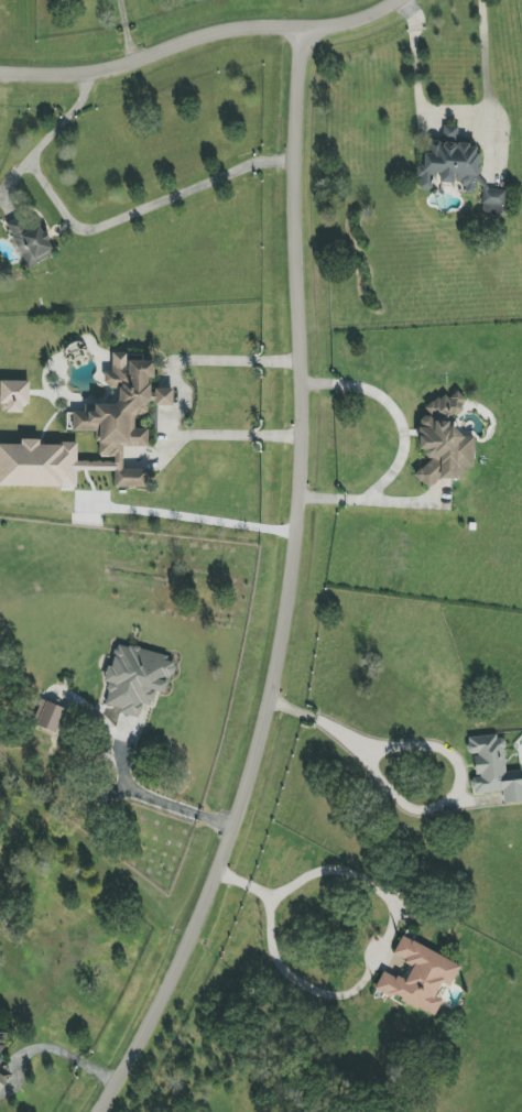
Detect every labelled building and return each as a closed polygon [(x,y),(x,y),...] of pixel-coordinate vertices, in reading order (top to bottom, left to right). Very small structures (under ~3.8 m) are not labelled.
[(430,141),(430,153),(424,153),(424,166),(419,166),(418,189),(430,190),(431,174),(440,175),(440,183),(455,184),(455,183),(466,184),(466,194),(476,194),(478,145),(457,144),(457,127),(443,126),(442,142),(430,141)] [(505,190),(483,189),(482,212),(504,214),(505,190)] [(7,223),(28,268),(54,256),(33,211),(7,223)] [(154,361),(128,360),(128,352),(112,352),(112,372),(105,372),(104,388),(118,388),(118,404),(95,404),(95,412),(72,412),(72,431),(98,432),(97,456),(115,456),(114,487),(147,488),(147,469),(123,468),(123,446),(148,447),(148,428),(135,428),(135,415),(148,415),(148,404),(173,405),(173,388),(150,388),(151,379),(154,379),(154,361)] [(29,381),(0,381),(0,404),(6,404),(6,413),(23,413),(22,404),(29,404),(29,381)] [(419,445),(431,461),(414,474),(427,490),(441,479),(460,480),(460,472),(467,467),(474,467),(474,437),(471,432),(458,432),(448,419),(454,415),(462,415),(462,404),(466,401),(458,391),(449,397),(438,397),(427,405),(427,415),(419,421),(419,445)] [(77,487),(77,471),(85,471),(85,461),(77,461),(77,444),(39,443),(40,439),(20,439),(20,444),(0,444),(0,486),(77,487)] [(104,706),(139,717),(143,704),(151,706),(156,691),(165,694),(176,660),(117,642),(105,682),(110,683),(104,706)] [(65,708),(41,699),(32,724),(56,733),(65,708)] [(507,772),(502,735),(467,739),(469,753),(473,752),(476,778),(471,778),(473,795),(503,791),(504,804),(521,802),(521,770),(507,772)] [(461,965),(401,937),(392,955),(413,965),(405,981),(383,970),(374,989),(394,998),(394,997),(435,1016),(443,999),(435,996),(441,983),(450,987),(461,965)] [(9,1046),(3,1042),(9,1034),(0,1028),(0,1059),(9,1046)] [(5,1087),(13,1075),(0,1066),(0,1083),(5,1087)]
